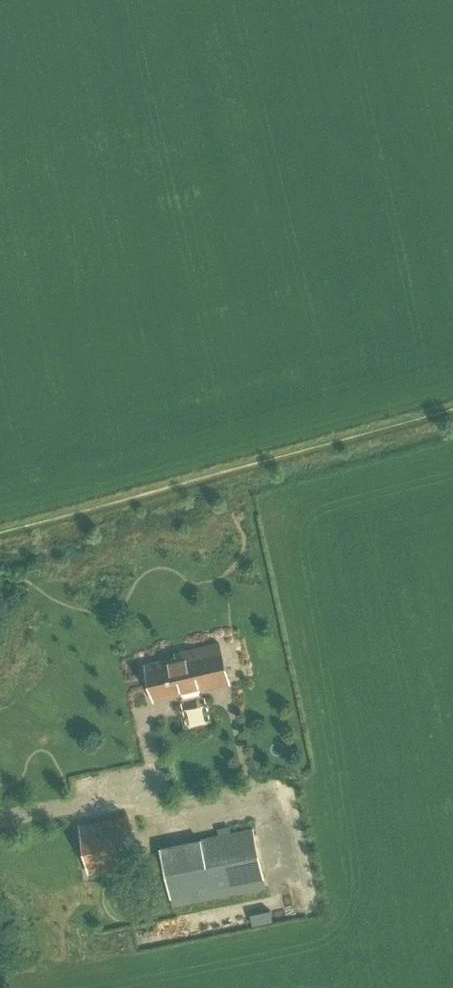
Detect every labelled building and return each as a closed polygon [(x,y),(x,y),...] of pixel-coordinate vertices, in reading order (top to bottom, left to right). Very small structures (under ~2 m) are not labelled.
[(146,664),(154,699),(182,693),(182,691),(199,687),(199,689),(228,682),(219,643),(175,653),(175,657),(146,664)] [(90,871),(138,861),(128,817),(81,826),(90,871)] [(170,899),(264,879),(254,828),(160,846),(170,899)]
